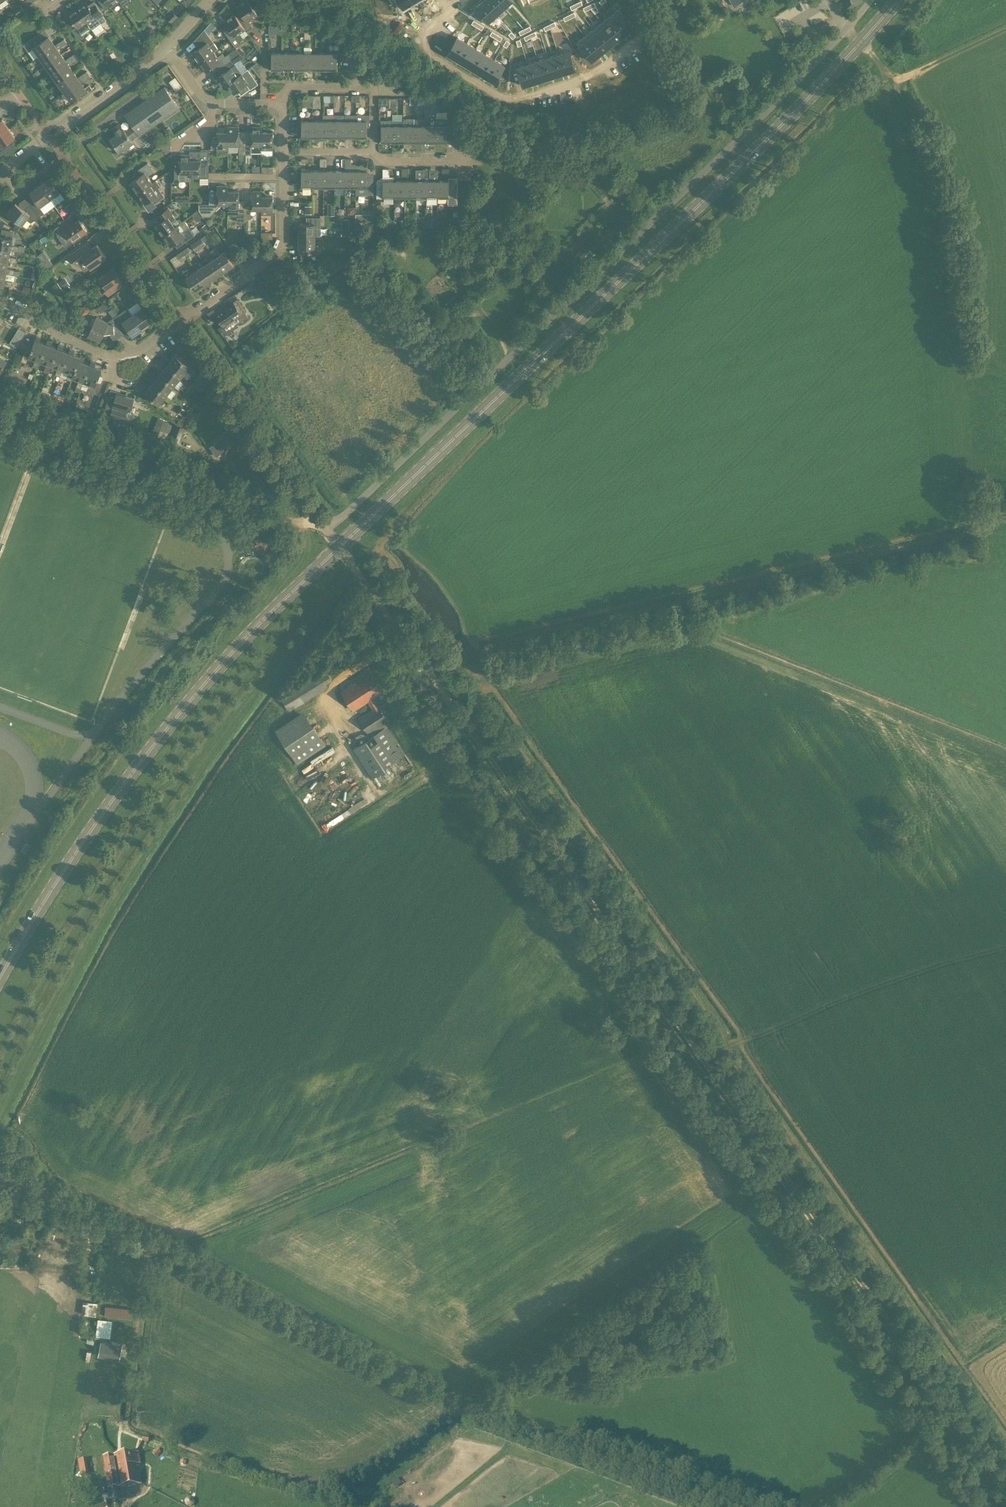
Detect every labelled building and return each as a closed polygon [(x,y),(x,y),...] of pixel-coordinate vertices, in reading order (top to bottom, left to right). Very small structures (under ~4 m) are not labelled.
[(119,1),(118,0),(98,0),(105,10),(109,6),(110,7),(119,1)] [(235,15),(245,29),(244,29),(246,31),(253,27),(248,20),(257,14),(247,0),(246,0),(236,7),(240,11),(235,15)] [(367,2),(377,19),(380,18),(381,19),(386,16),(385,14),(388,13),(382,2),(385,0),(371,0),(367,2)] [(496,14),(483,0),(475,7),(488,22),(496,14)] [(496,14),(504,7),(498,0),(483,0),(496,14)] [(76,8),(87,23),(91,29),(100,23),(101,24),(106,20),(99,10),(94,13),(86,1),(76,8)] [(18,15),(25,10),(20,4),(14,8),(18,15)] [(87,23),(76,8),(67,14),(76,26),(71,29),(78,40),(83,37),(82,35),(91,29),(87,23)] [(619,8),(610,15),(625,33),(633,26),(619,8)] [(171,22),(177,16),(173,11),(167,18),(171,22)] [(245,29),(235,15),(234,14),(224,21),(232,33),(227,36),(236,48),(241,44),(239,42),(242,40),(242,37),(239,33),(244,29),(245,29)] [(616,40),(625,33),(610,15),(602,22),(616,40)] [(616,40),(602,22),(593,29),(608,47),(616,40)] [(143,32),(147,38),(155,32),(151,26),(143,32)] [(608,47),(593,29),(585,35),(600,54),(608,47)] [(192,53),(193,53),(192,54),(191,57),(196,64),(199,62),(214,51),(218,48),(207,33),(198,42),(201,46),(192,53)] [(591,61),(600,54),(585,35),(576,42),(591,61)] [(48,36),(40,42),(36,36),(23,45),(28,52),(34,48),(39,56),(55,45),(48,36)] [(447,53),(457,59),(467,42),(457,37),(447,53)] [(39,56),(46,65),(61,54),(57,49),(67,43),(64,39),(58,43),(55,45),(39,56)] [(476,48),(467,42),(457,59),(466,65),(476,48)] [(304,53),(304,70),(315,70),(315,53),(311,53),(311,48),(310,47),(304,47),(304,53)] [(476,48),(466,65),(475,70),(485,54),(476,48)] [(228,54),(232,59),(234,58),(240,54),(236,49),(228,54)] [(217,56),(214,51),(199,62),(196,64),(201,71),(203,71),(205,70),(206,71),(218,62),(222,67),(232,59),(228,54),(225,57),(222,53),(217,56)] [(569,51),(558,54),(564,72),(575,69),(569,51)] [(271,70),(283,70),(283,53),(271,53),(271,70)] [(283,70),(294,70),(294,53),(283,53),(283,70)] [(294,70),(304,70),(304,53),(294,53),(294,70)] [(315,70),(326,70),(326,53),(315,53),(315,70)] [(337,71),(337,53),(326,53),(326,70),(337,71)] [(61,54),(46,65),(52,74),(76,57),(74,54),(65,60),(61,54)] [(475,70),(484,76),(494,59),(485,54),(475,70)] [(548,57),(554,76),(564,72),(558,54),(548,57)] [(69,66),(78,59),(76,57),(52,74),(58,82),(73,72),(69,66)] [(548,57),(538,60),(543,79),(554,76),(548,57)] [(234,63),(232,59),(222,67),(225,71),(216,78),(223,87),(227,84),(241,73),(234,63)] [(504,65),(494,59),(484,76),(494,82),(504,65)] [(533,82),(543,79),(538,60),(527,64),(533,82)] [(256,62),(252,65),(259,76),(260,75),(260,65),(256,62)] [(522,85),(533,82),(527,64),(517,67),(522,85)] [(241,73),(227,84),(233,93),(247,84),(250,89),(258,83),(248,69),(241,73)] [(73,72),(58,82),(64,91),(89,74),(87,71),(77,78),(73,72)] [(83,84),(83,82),(91,77),(89,74),(64,91),(71,100),(79,94),(81,96),(92,89),(89,85),(84,88),(82,85),(83,84)] [(133,125),(139,134),(178,107),(165,87),(125,115),(133,125)] [(323,115),(323,121),(323,138),(334,138),(334,121),(334,114),(323,115)] [(356,114),(356,121),(356,138),(367,138),(367,126),(370,126),(370,114),(356,114)] [(9,129),(3,119),(0,121),(0,135),(9,129)] [(435,143),(447,143),(447,131),(453,131),(453,119),(446,119),(446,126),(436,125),(435,143)] [(392,120),(392,125),(392,143),(403,143),(403,125),(403,120),(392,120)] [(313,138),(313,121),(301,121),(301,138),(313,138)] [(323,138),(323,121),(313,121),(313,138),(314,138),(314,140),(315,142),(318,142),(320,140),(322,140),(323,139),(323,138)] [(345,138),(345,121),(334,121),(334,138),(345,138)] [(356,138),(356,121),(345,121),(345,138),(356,138)] [(131,139),(139,134),(133,125),(125,131),(119,123),(112,127),(117,134),(110,139),(119,151),(132,142),(131,139)] [(381,143),(392,143),(392,125),(381,125),(381,143)] [(403,143),(414,143),(414,125),(403,125),(403,143)] [(414,143),(425,143),(425,125),(414,125),(414,143)] [(425,143),(435,143),(436,125),(425,125),(425,143)] [(245,143),(239,143),(239,127),(227,127),(227,132),(228,145),(238,145),(239,154),(245,154),(245,143)] [(261,145),(262,132),(262,127),(250,127),(250,143),(245,143),(245,154),(251,154),(251,152),(261,152),(261,150),(261,145)] [(7,152),(4,146),(16,138),(9,129),(0,135),(0,157),(7,152)] [(228,145),(227,132),(217,132),(217,137),(211,137),(211,149),(217,149),(217,150),(228,150),(228,145)] [(261,150),(273,150),(273,132),(262,132),(261,145),(261,150)] [(190,173),(190,178),(201,178),(201,177),(207,177),(207,165),(208,165),(208,160),(201,160),(201,152),(189,152),(189,155),(190,173)] [(190,178),(190,173),(189,155),(179,155),(179,161),(171,161),(171,171),(173,171),(173,183),(179,183),(179,181),(190,181),(190,178)] [(356,170),(356,188),(367,188),(367,187),(367,158),(361,158),(361,170),(356,170)] [(150,184),(152,183),(148,176),(154,171),(148,163),(138,170),(141,174),(130,183),(137,193),(150,184)] [(301,188),(313,188),(313,170),(301,170),(301,188)] [(313,188),(323,188),(323,170),(313,170),(313,188)] [(334,188),(334,170),(323,170),(323,188),(334,188)] [(334,188),(345,188),(345,170),(334,170),(334,188)] [(345,188),(356,188),(356,170),(345,170),(345,188)] [(383,176),(383,180),(383,198),(394,198),(394,180),(394,176),(383,176)] [(60,183),(55,187),(49,179),(39,185),(50,200),(59,193),(63,199),(69,195),(60,183)] [(156,180),(152,183),(150,184),(137,193),(145,203),(151,199),(155,204),(164,197),(158,188),(159,185),(156,180)] [(394,198),(405,198),(405,180),(394,180),(394,198)] [(405,198),(416,198),(416,180),(405,180),(405,198)] [(416,198),(427,198),(427,180),(416,180),(416,198)] [(427,198),(437,198),(437,180),(427,180),(427,198)] [(449,187),(449,180),(437,180),(437,198),(448,198),(448,204),(457,204),(457,187),(449,187)] [(37,203),(31,207),(38,217),(44,213),(40,207),(50,200),(39,185),(29,193),(37,203)] [(227,204),(228,191),(228,186),(217,186),(217,200),(209,200),(209,203),(199,203),(199,209),(203,215),(210,215),(220,205),(220,204),(227,204)] [(244,219),(244,213),(245,206),(245,202),(239,202),(239,191),(228,191),(227,204),(227,209),(228,209),(228,213),(230,215),(237,215),(237,220),(239,223),(244,223),(244,219)] [(251,209),(261,209),(262,196),(262,191),(251,191),(251,206),(245,206),(244,213),(244,219),(251,219),(251,209)] [(273,214),(273,196),(262,196),(261,209),(261,214),(273,214)] [(31,222),(38,217),(31,207),(25,211),(15,204),(7,214),(22,225),(26,219),(31,222)] [(163,235),(175,226),(171,220),(175,217),(168,208),(160,213),(157,215),(161,221),(155,225),(163,235)] [(70,216),(58,225),(53,229),(57,235),(64,246),(87,230),(79,219),(75,222),(70,216)] [(299,223),(299,235),(315,235),(315,228),(321,228),(321,217),(315,217),(315,223),(299,223)] [(427,225),(438,226),(438,217),(428,217),(427,225)] [(177,225),(175,226),(163,235),(170,246),(181,238),(185,243),(195,236),(184,220),(177,225)] [(10,250),(18,252),(19,247),(11,245),(13,238),(12,238),(14,230),(2,228),(1,235),(0,235),(0,248),(10,250)] [(315,235),(299,235),(299,247),(300,247),(300,253),(321,253),(321,241),(315,241),(315,235)] [(201,238),(195,242),(191,245),(196,252),(206,245),(204,241),(201,238)] [(92,248),(88,242),(69,255),(76,265),(84,260),(90,268),(106,257),(97,244),(92,248)] [(0,248),(0,260),(8,262),(16,263),(17,259),(9,257),(10,250),(0,248)] [(215,258),(224,271),(234,264),(225,251),(219,255),(215,248),(210,251),(211,252),(215,258)] [(205,264),(214,277),(224,271),(215,258),(209,262),(207,258),(203,261),(205,264)] [(6,274),(13,275),(14,270),(7,269),(8,262),(0,260),(0,272),(6,274)] [(214,277),(205,264),(196,271),(205,284),(214,277)] [(121,278),(113,267),(99,278),(106,288),(104,290),(108,295),(120,286),(117,281),(121,278)] [(196,271),(191,274),(187,269),(182,272),(186,278),(195,291),(205,284),(196,271)] [(0,272),(0,285),(11,287),(12,282),(5,280),(6,274),(0,272)] [(68,285),(70,284),(65,277),(58,282),(64,292),(70,288),(68,285)] [(137,301),(142,308),(132,315),(143,329),(152,322),(145,312),(151,309),(142,297),(137,301)] [(238,326),(237,325),(248,317),(245,312),(242,314),(232,300),(225,305),(226,306),(215,313),(223,325),(219,328),(224,336),(238,326)] [(106,301),(96,309),(102,312),(110,306),(106,301)] [(112,319),(120,330),(125,327),(132,336),(143,329),(132,315),(123,321),(118,315),(112,319)] [(102,336),(109,335),(114,342),(123,335),(120,330),(120,331),(119,330),(118,328),(115,330),(114,331),(108,322),(96,317),(89,335),(100,340),(102,336)] [(120,330),(112,319),(108,322),(114,331),(115,330),(118,328),(119,330),(120,331),(120,330)] [(39,361),(46,344),(39,341),(41,338),(36,336),(28,357),(35,359),(32,366),(37,368),(39,361)] [(16,347),(19,342),(12,338),(9,343),(16,347)] [(51,365),(57,348),(51,346),(52,342),(47,341),(46,344),(39,361),(46,363),(43,370),(48,373),(51,365)] [(62,370),(68,352),(62,350),(63,347),(58,345),(57,348),(51,365),(57,368),(55,375),(59,377),(62,370)] [(72,377),(80,356),(73,354),(74,351),(70,349),(68,352),(62,370),(68,372),(66,379),(70,381),(72,377)] [(165,362),(167,365),(182,377),(187,371),(192,375),(195,371),(175,355),(171,361),(168,358),(165,362)] [(81,389),(83,381),(89,365),(83,362),(84,358),(80,356),(72,377),(78,379),(76,387),(81,389)] [(92,393),(101,369),(94,367),(96,363),(91,361),(89,365),(83,381),(90,384),(87,391),(92,393)] [(182,377),(167,365),(163,370),(160,368),(157,372),(160,374),(174,386),(179,380),(185,384),(187,381),(182,377)] [(149,381),(152,383),(167,395),(171,390),(177,394),(180,391),(174,386),(160,374),(155,380),(152,377),(149,381)] [(204,376),(197,385),(203,389),(209,379),(204,376)] [(167,395),(152,383),(148,389),(145,387),(142,391),(159,405),(163,399),(169,403),(172,400),(167,395)] [(116,394),(114,400),(108,399),(103,417),(110,419),(111,417),(124,421),(126,413),(128,407),(131,407),(133,399),(116,394)] [(160,417),(154,431),(165,436),(171,422),(160,417)] [(179,442),(184,427),(175,424),(170,439),(179,442)] [(223,438),(216,443),(210,447),(215,455),(221,451),(225,455),(238,446),(230,434),(223,439),(223,438)] [(237,466),(227,462),(225,468),(235,471),(237,466)] [(369,701),(374,698),(383,692),(371,673),(342,691),(354,710),(368,700),(369,701)] [(389,721),(374,698),(369,701),(374,709),(359,719),(371,737),(354,748),(380,788),(413,766),(385,723),(389,721)] [(347,721),(344,725),(359,741),(363,737),(347,721)] [(326,745),(320,735),(318,732),(313,725),(286,744),(299,763),(326,745)] [(340,823),(361,808),(358,803),(337,818),(340,823)] [(85,1299),(82,1312),(96,1316),(100,1302),(85,1299)] [(107,1304),(105,1314),(132,1318),(134,1308),(107,1304)] [(111,1336),(111,1331),(106,1331),(106,1318),(100,1318),(100,1336),(111,1336)] [(101,1342),(98,1356),(119,1360),(122,1346),(101,1342)] [(138,1453),(113,1456),(118,1488),(141,1484),(138,1466),(140,1465),(138,1453)] [(118,1488),(113,1456),(103,1458),(108,1489),(118,1488)] [(81,1474),(92,1473),(92,1459),(80,1459),(81,1474)]
